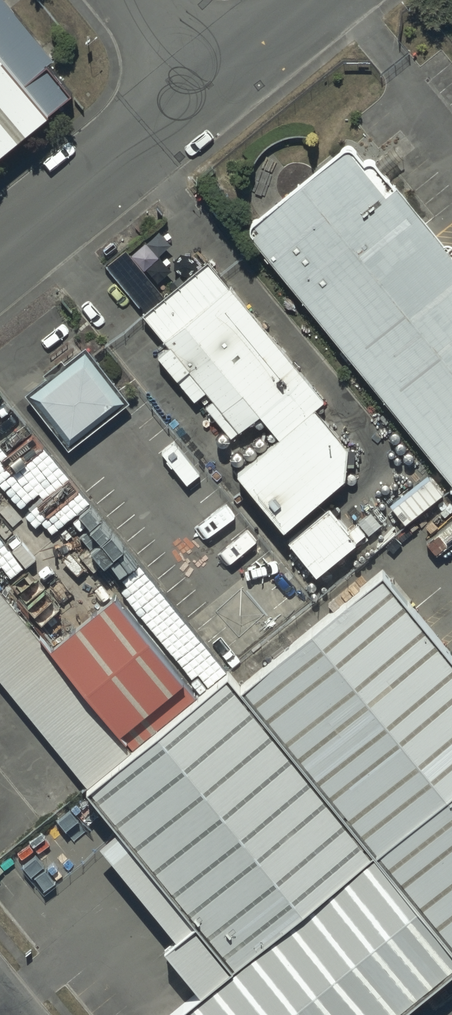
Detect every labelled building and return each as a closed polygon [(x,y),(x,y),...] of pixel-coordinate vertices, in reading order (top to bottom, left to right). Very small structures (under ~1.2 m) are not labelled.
[(0,56),(0,151),(46,115),(0,56)] [(375,147),(265,232),(451,469),(451,245),(375,147)] [(325,403),(208,264),(143,318),(171,351),(159,359),(195,402),(205,394),(238,434),(260,418),(279,441),(238,479),(284,535),(345,483),(348,452),(315,412),(325,403)] [(85,351),(27,396),(67,451),(126,405),(85,351)] [(442,498),(428,480),(392,508),(406,526),(442,498)] [(329,512),(290,545),(317,577),(355,546),(329,512)] [(103,805),(156,764),(0,567),(0,674),(103,805)] [(400,573),(250,690),(376,851),(451,947),(451,640),(400,573)] [(376,851),(250,690),(156,764),(103,805),(230,965),(376,851)] [(376,851),(230,965),(167,1014),(407,1014),(451,979),(451,947),(376,851)]
